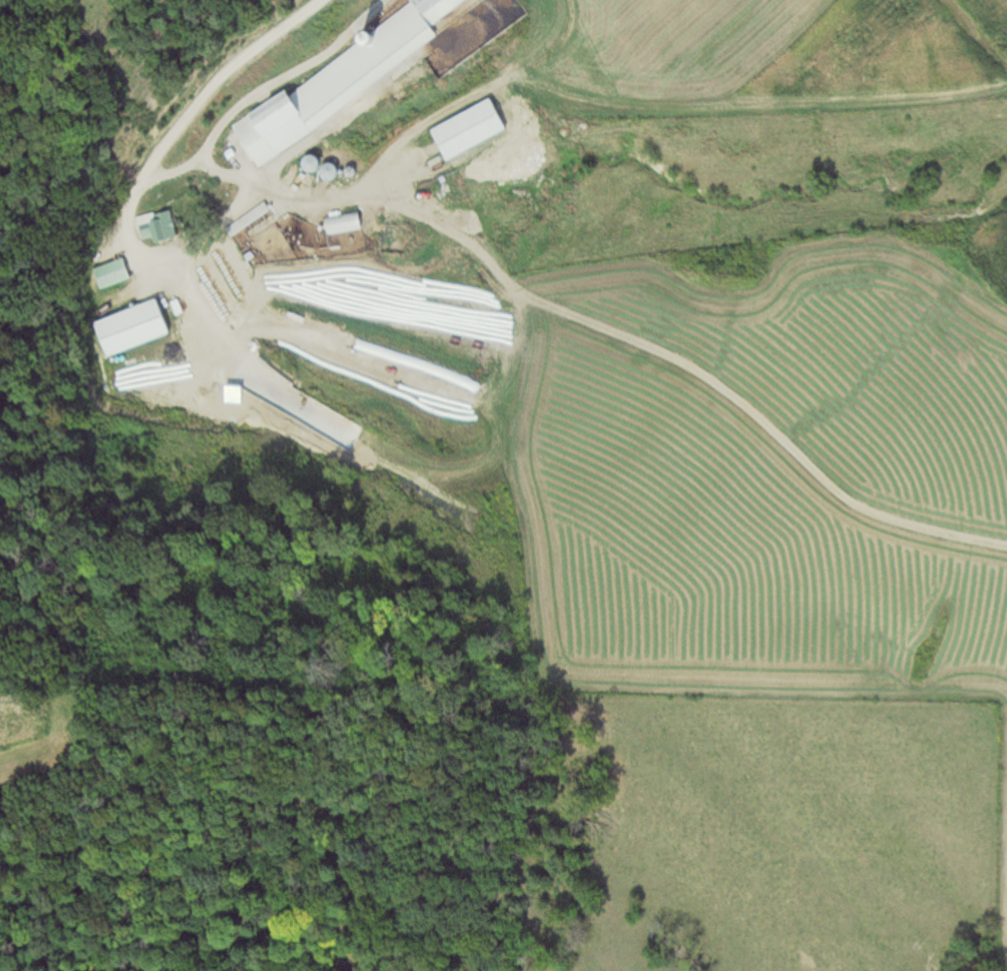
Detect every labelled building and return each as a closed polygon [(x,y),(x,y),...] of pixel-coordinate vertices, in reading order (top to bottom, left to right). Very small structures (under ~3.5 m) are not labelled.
[(465,18),(459,10),(473,0),(416,0),(440,35),(465,18)] [(323,134),(298,89),(234,125),(259,170),(323,134)] [(516,132),(502,99),(437,126),(451,160),(516,132)] [(139,217),(144,241),(157,238),(158,244),(183,239),(177,209),(139,217)] [(102,289),(135,279),(129,259),(97,268),(102,289)] [(110,356),(177,336),(167,300),(99,321),(110,356)]
